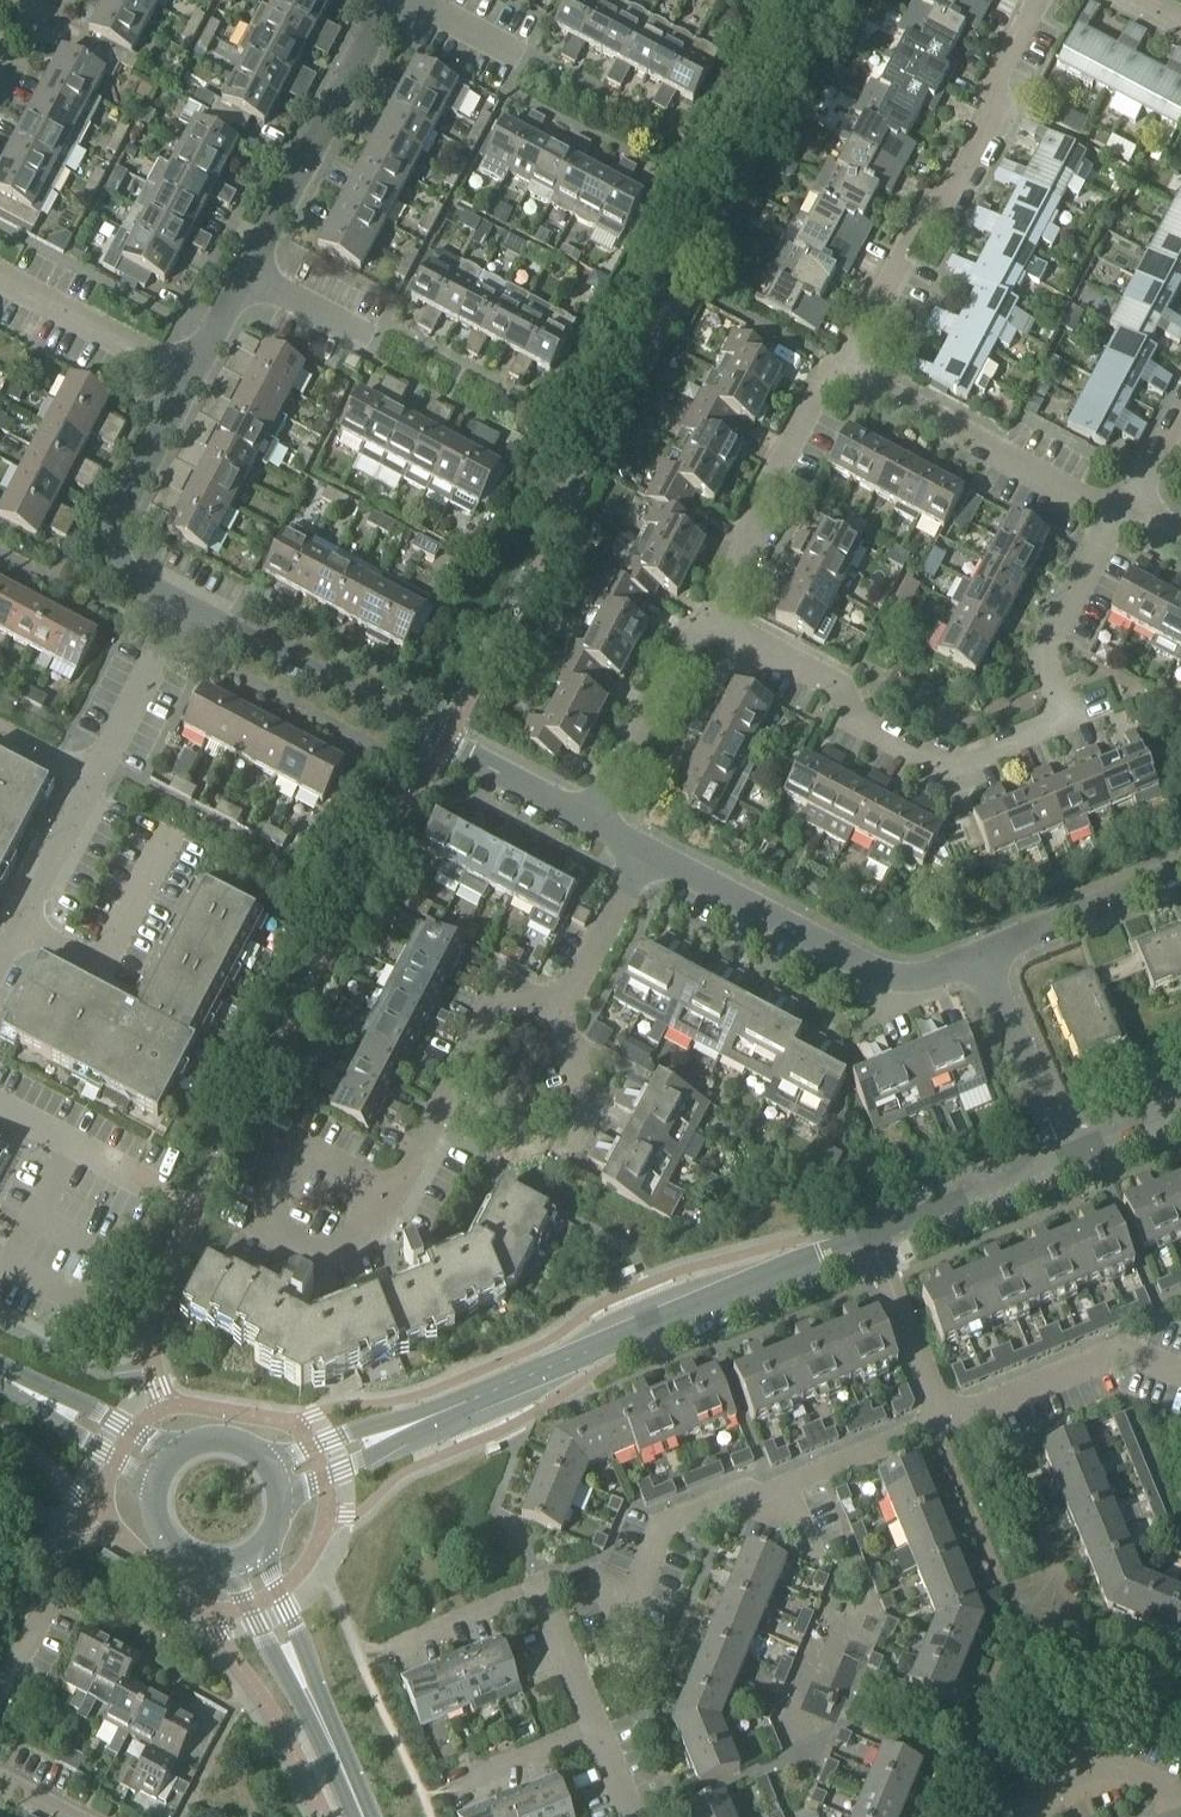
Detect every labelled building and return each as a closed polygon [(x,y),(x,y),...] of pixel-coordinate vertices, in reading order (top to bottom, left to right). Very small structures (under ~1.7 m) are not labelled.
[(142,0),(108,0),(103,10),(144,32),(157,8),(142,0)] [(306,0),(278,0),(272,12),(314,34),(327,11),(306,0)] [(327,11),(333,0),(306,0),(327,11)] [(557,28),(574,37),(580,39),(599,3),(598,3),(593,0),(572,0),(557,28)] [(574,37),(569,47),(582,54),(587,44),(602,52),(626,6),(623,5),(620,1),(618,0),(600,0),(598,3),(599,3),(580,39),(574,37)] [(914,2),(906,17),(957,44),(971,18),(980,23),(988,8),(973,0),(927,0),(923,6),(914,2)] [(1089,5),(1081,19),(1090,24),(1098,9),(1089,5)] [(626,6),(602,52),(619,61),(625,64),(649,18),(646,17),(643,13),(635,8),(630,8),(626,6)] [(96,53),(121,67),(134,73),(140,60),(131,55),(144,32),(103,10),(90,33),(103,40),(96,53)] [(314,34),(272,12),(260,34),(302,57),(314,34)] [(204,18),(196,13),(190,26),(198,30),(204,18)] [(895,59),(886,54),(884,57),(945,90),(953,76),(943,71),(957,44),(906,17),(897,33),(906,39),(895,59)] [(625,64),(619,61),(614,71),(628,78),(633,68),(647,76),(672,30),(670,29),(666,25),(657,21),(653,20),(649,18),(625,64)] [(221,27),(212,22),(205,34),(214,39),(221,27)] [(1130,45),(1138,30),(1129,25),(1121,40),(1130,45)] [(198,30),(190,26),(183,39),(191,43),(198,30)] [(1056,66),(1068,72),(1066,76),(1079,83),(1101,41),(1076,28),(1056,66)] [(672,30),(647,76),(665,85),(671,88),(695,43),(692,41),(689,38),(680,33),(675,32),(672,30)] [(1139,49),(1147,34),(1138,30),(1130,45),(1139,49)] [(198,47),(207,52),(214,39),(205,34),(198,47)] [(302,57),(260,34),(248,57),(290,79),(302,57)] [(1079,83),(1092,90),(1093,86),(1105,92),(1125,53),(1101,41),(1079,83)] [(671,88),(665,85),(659,95),(673,102),(678,93),(695,101),(714,64),(719,55),(715,53),(712,50),(703,45),(698,44),(695,43),(671,88)] [(76,59),(65,53),(52,76),(94,99),(107,75),(114,79),(121,67),(96,53),(83,46),(76,59)] [(564,57),(577,64),(582,54),(569,47),(564,57)] [(1180,65),(1180,52),(1177,50),(1169,66),(1178,70),(1180,65)] [(1105,92),(1117,98),(1115,102),(1128,109),(1150,66),(1125,53),(1105,92)] [(290,79),(248,57),(235,81),(277,103),(290,79)] [(880,88),(872,83),(863,98),(914,125),(927,100),(937,105),(945,90),(884,57),(883,60),(892,65),(880,88)] [(459,87),(417,64),(405,87),(459,115),(470,94),(458,88),(459,87)] [(1128,109),(1140,115),(1142,112),(1153,118),(1174,79),(1150,66),(1128,109)] [(609,81),(622,88),(628,78),(614,71),(609,81)] [(94,99),(52,76),(40,99),(91,126),(103,104),(94,99)] [(1166,124),(1164,127),(1175,133),(1180,121),(1180,82),(1174,79),(1153,118),(1166,124)] [(194,105),(208,113),(233,126),(246,133),(253,120),(265,126),(277,103),(235,81),(223,104),(215,100),(212,107),(197,99),(194,105)] [(459,115),(405,87),(392,110),(434,133),(445,112),(457,118),(459,115)] [(655,105),(668,112),(673,102),(659,95),(655,105)] [(852,141),(843,137),(841,139),(902,171),(910,157),(900,152),(914,125),(863,98),(854,114),(863,120),(852,141)] [(79,148),(91,126),(40,99),(28,121),(79,148)] [(178,124),(192,132),(184,147),(227,169),(240,146),(226,138),(233,126),(208,113),(194,105),(189,102),(178,124)] [(434,133),(392,110),(381,132),(423,155),(434,133)] [(493,117),(484,112),(477,125),(486,130),(493,117)] [(547,121),(534,114),(528,124),(541,131),(547,121)] [(67,170),(79,148),(28,121),(16,144),(67,170)] [(506,123),(487,160),(480,173),(504,185),(510,172),(530,135),(537,139),(541,131),(528,124),(524,132),(506,123)] [(1034,141),(1039,132),(1024,124),(1019,133),(1034,141)] [(486,130),(477,125),(470,138),(479,143),(486,130)] [(130,130),(122,126),(115,138),(123,143),(130,130)] [(423,155),(381,132),(368,156),(410,178),(423,155)] [(510,172),(532,184),(533,185),(553,148),(537,139),(530,135),(510,172)] [(1086,157),(1047,136),(1034,160),(1085,186),(1093,170),(1082,164),(1086,157)] [(123,143),(115,138),(108,151),(116,155),(123,143)] [(593,145),(579,138),(573,148),(587,155),(593,145)] [(837,168),(829,164),(820,180),(871,206),(885,181),(894,186),(902,171),(841,139),(840,142),(848,147),(837,168)] [(54,193),(67,170),(16,144),(4,167),(54,193)] [(172,169),(215,192),(211,198),(221,203),(228,189),(218,184),(227,169),(184,147),(173,168),(172,169)] [(533,200),(541,204),(546,205),(551,207),(576,159),(583,163),(587,155),(573,148),(569,156),(553,148),(533,185),(532,184),(527,195),(531,197),(533,200)] [(410,178),(368,156),(356,178),(398,201),(410,178)] [(468,163),(459,159),(453,171),(462,175),(468,163)] [(556,212),(565,217),(570,217),(573,219),(598,171),(583,163),(576,159),(551,207),(553,209),(556,212)] [(1085,186),(1034,160),(1021,184),(1061,205),(1067,193),(1069,195),(1075,183),(1084,188),(1085,186)] [(173,168),(160,162),(148,185),(203,214),(211,198),(215,192),(172,169),(173,168)] [(638,170),(624,162),(619,172),(633,179),(638,170)] [(1017,171),(1003,164),(998,173),(1013,180),(1017,171)] [(4,198),(0,205),(0,212),(34,230),(54,193),(4,167),(0,174),(0,196),(4,198)] [(106,175),(97,171),(91,183),(99,187),(106,175)] [(462,175),(453,171),(446,184),(455,189),(462,175)] [(579,225),(587,229),(591,229),(596,231),(621,183),(628,187),(633,179),(619,172),(615,180),(598,171),(573,219),(577,221),(579,225)] [(994,181),(1008,189),(1013,180),(998,173),(994,181)] [(398,201),(356,178),(344,201),(386,224),(398,201)] [(809,221),(801,217),(799,220),(860,252),(867,239),(857,234),(871,206),(820,180),(812,196),(820,201),(809,221)] [(99,187),(91,183),(84,197),(92,201),(99,187)] [(602,237),(610,241),(614,241),(619,244),(624,233),(625,234),(645,196),(628,187),(621,183),(596,231),(599,233),(602,237)] [(1061,205),(1021,184),(1009,208),(1051,230),(1057,218),(1055,216),(1061,205)] [(136,207),(191,236),(187,243),(197,248),(204,234),(195,229),(203,214),(148,185),(136,207)] [(238,194),(228,189),(221,203),(230,208),(238,194)] [(386,224),(344,201),(332,224),(374,247),(386,224)] [(444,209),(436,204),(429,217),(437,221),(444,209)] [(1180,241),(1180,210),(1174,206),(1161,230),(1180,241)] [(121,232),(135,239),(136,237),(179,259),(187,243),(191,236),(136,207),(135,208),(134,207),(121,232)] [(1051,230),(1009,208),(996,232),(1035,253),(1040,243),(1053,250),(1061,235),(1051,230)] [(992,219),(978,211),(973,220),(987,228),(992,219)] [(437,221),(429,217),(421,230),(430,235),(437,221)] [(794,250),(785,246),(777,261),(829,288),(843,261),(852,266),(860,252),(799,220),(797,223),(806,228),(794,250)] [(969,229),(983,236),(987,228),(973,220),(969,229)] [(319,247),(362,270),(374,247),(332,224),(319,247)] [(1180,272),(1180,241),(1161,230),(1148,255),(1180,272)] [(1035,253),(996,232),(983,257),(1025,279),(1032,266),(1029,264),(1035,253)] [(214,240),(204,234),(197,248),(207,253),(214,240)] [(108,269),(111,271),(146,291),(153,278),(166,284),(179,259),(136,237),(135,239),(124,260),(115,256),(108,269)] [(420,255),(411,250),(404,263),(413,267),(420,255)] [(414,299),(431,309),(437,312),(462,264),(461,264),(460,265),(438,253),(433,263),(414,299)] [(1148,255),(1136,278),(1173,298),(1180,284),(1180,272),(1148,255)] [(971,280),(978,285),(979,284),(1010,301),(1010,300),(1016,290),(1018,292),(1025,279),(983,257),(971,280)] [(953,259),(948,269),(956,273),(962,276),(967,267),(953,259)] [(766,304),(757,299),(756,302),(816,334),(824,320),(815,315),(829,288),(777,261),(769,277),(778,282),(766,304)] [(413,267),(404,263),(396,276),(406,281),(413,267)] [(437,312),(431,309),(426,318),(439,325),(444,316),(459,324),(484,277),(481,275),(478,271),(469,266),(465,266),(462,264),(437,312)] [(962,276),(956,273),(951,282),(966,290),(971,280),(962,276)] [(484,277),(459,324),(476,333),(483,336),(509,288),(506,287),(505,288),(504,287),(500,283),(492,278),(486,277),(484,277)] [(1123,303),(1160,322),(1173,298),(1136,278),(1123,303)] [(979,284),(978,285),(966,308),(1008,330),(1014,318),(1011,316),(1017,304),(1010,300),(1010,301),(979,284)] [(483,336),(476,333),(471,341),(485,349),(490,340),(504,348),(524,311),(530,299),(509,288),(483,336)] [(524,311),(504,348),(521,357),(528,360),(553,312),(552,311),(530,299),(524,311)] [(1109,328),(1118,332),(1147,347),(1148,347),(1160,322),(1123,303),(1109,328)] [(1070,307),(1060,327),(1074,335),(1084,314),(1070,307)] [(1008,330),(966,308),(954,333),(992,353),(996,345),(1009,351),(1017,336),(1008,331),(1008,330)] [(517,365),(531,372),(535,365),(551,373),(571,337),(570,336),(576,325),(573,323),(569,319),(560,314),(555,314),(553,312),(528,360),(521,357),(517,365)] [(950,320),(936,313),(932,321),(946,329),(950,320)] [(420,328),(433,335),(439,325),(426,318),(420,328)] [(1174,319),(1169,327),(1180,333),(1180,323),(1174,319)] [(932,321),(931,322),(927,330),(941,338),(946,329),(932,321)] [(1169,327),(1165,336),(1179,344),(1180,340),(1180,333),(1169,327)] [(1118,332),(1105,356),(1144,376),(1157,351),(1148,347),(1147,347),(1118,332)] [(723,356),(714,373),(768,401),(782,375),(764,366),(771,353),(735,333),(723,356)] [(941,358),(990,384),(992,385),(999,372),(989,367),(990,366),(986,364),(992,353),(954,333),(941,358)] [(465,352),(479,360),(485,349),(471,341),(465,352)] [(259,362),(235,349),(229,361),(292,394),(305,369),(266,349),(259,362)] [(1093,380),(1131,400),(1144,376),(1105,356),(1093,380)] [(350,357),(344,369),(356,375),(362,363),(350,357)] [(990,384),(941,358),(929,382),(967,402),(973,390),(984,396),(990,384)] [(905,371),(920,378),(925,368),(911,360),(905,371)] [(224,372),(247,384),(241,395),(281,416),(292,394),(229,361),(224,372)] [(511,376),(525,383),(531,372),(517,365),(511,376)] [(720,397),(705,389),(693,411),(730,430),(737,419),(753,428),(768,401),(714,373),(714,374),(728,382),(720,397)] [(1171,380),(1156,373),(1152,380),(1167,388),(1171,380)] [(111,401),(72,380),(59,404),(122,437),(128,425),(105,413),(111,401)] [(374,402),(362,396),(341,435),(365,448),(398,385),(387,380),(374,402)] [(1080,404),(1118,424),(1131,400),(1093,380),(1080,404)] [(1167,388),(1152,380),(1148,390),(1163,397),(1167,388)] [(409,391),(398,385),(365,448),(388,460),(409,420),(397,414),(409,391)] [(235,407),(211,395),(206,405),(269,439),(281,416),(241,395),(235,407)] [(409,420),(388,460),(382,471),(405,483),(411,472),(444,409),(432,403),(420,426),(409,420)] [(47,427),(87,448),(93,436),(116,448),(122,437),(59,404),(47,427)] [(1067,427),(1106,448),(1118,424),(1080,404),(1067,427)] [(223,429),(217,440),(257,461),(268,467),(280,444),(269,439),(206,405),(200,416),(223,429)] [(405,483),(428,494),(454,444),(443,438),(455,416),(444,409),(411,472),(405,483)] [(683,431),(698,439),(688,457),(728,477),(742,451),(724,442),(730,430),(693,411),(683,431)] [(1146,428),(1131,420),(1127,428),(1141,436),(1146,428)] [(87,448),(47,427),(35,449),(98,483),(104,472),(81,459),(87,448)] [(466,451),(454,444),(428,494),(451,507),(489,434),(478,428),(466,451)] [(1141,436),(1127,428),(1122,438),(1136,446),(1141,436)] [(851,482),(871,444),(847,431),(826,469),(851,482)] [(501,440),(489,434),(451,507),(473,519),(479,508),(480,508),(501,469),(489,462),(501,440)] [(211,453),(188,440),(182,451),(245,485),(257,461),(217,440),(211,453)] [(875,495),(895,457),(871,444),(851,482),(875,495)] [(299,454),(311,461),(314,454),(302,448),(299,454)] [(23,472),(63,493),(69,482),(92,494),(98,483),(35,449),(23,472)] [(176,463),(199,475),(193,487),(232,508),(245,485),(182,451),(176,463)] [(299,454),(293,465),(298,474),(302,476),(311,461),(299,454)] [(647,500),(657,505),(658,504),(684,518),(685,517),(697,494),(714,503),(728,477),(688,457),(680,473),(665,465),(647,500)] [(875,495),(898,507),(918,469),(895,457),(875,495)] [(898,507),(894,514),(916,526),(920,519),(940,480),(918,469),(898,507)] [(63,493),(23,472),(11,495),(74,528),(79,517),(57,505),(63,493)] [(940,480),(920,519),(942,530),(962,492),(940,480)] [(186,499),(163,487),(158,497),(220,530),(232,508),(193,487),(186,499)] [(333,509),(340,496),(327,489),(321,502),(333,509)] [(11,495),(0,516),(0,520),(38,540),(45,527),(68,539),(74,528),(11,495)] [(340,496),(333,509),(344,514),(350,502),(340,496)] [(168,534),(180,540),(177,547),(201,559),(204,553),(207,555),(220,530),(158,497),(152,508),(175,521),(168,534)] [(958,520),(971,527),(983,503),(970,497),(958,520)] [(815,516),(822,503),(813,498),(806,511),(815,516)] [(657,505),(647,526),(637,543),(692,571),(706,545),(687,535),(694,522),(685,517),(684,518),(658,504),(657,505)] [(379,533),(386,520),(373,514),(366,527),(379,533)] [(998,541),(1036,561),(1048,538),(1010,517),(998,541)] [(851,519),(844,532),(853,536),(860,523),(851,519)] [(386,520),(379,533),(389,539),(396,526),(386,520)] [(953,529),(966,535),(971,527),(958,520),(953,529)] [(861,540),(868,527),(860,523),(853,536),(861,540)] [(266,578),(279,585),(275,591),(287,597),(311,552),(309,552),(316,540),(292,527),(284,541),(266,578)] [(817,541),(801,532),(795,543),(851,572),(863,549),(824,528),(817,541)] [(425,556),(431,544),(418,538),(413,550),(425,556)] [(316,541),(311,552),(287,597),(298,603),(301,597),(313,603),(333,564),(339,553),(316,541)] [(986,563),(1024,583),(1036,561),(998,541),(986,563)] [(617,580),(644,594),(644,595),(653,600),(660,588),(678,597),(692,571),(637,543),(628,559),(618,579),(617,580)] [(791,551),(807,560),(800,575),(838,595),(851,572),(795,543),(791,551)] [(441,550),(431,544),(425,556),(435,562),(441,550)] [(892,549),(886,561),(895,567),(901,554),(892,549)] [(339,553),(333,564),(313,603),(324,609),(320,615),(333,621),(356,576),(362,565),(339,553)] [(903,571),(909,559),(901,554),(895,567),(903,571)] [(942,560),(930,554),(925,561),(938,568),(942,560)] [(921,570),(934,576),(938,568),(925,561),(921,570)] [(1150,567),(1139,561),(1111,614),(1134,627),(1155,589),(1142,583),(1150,567)] [(973,586),(1012,606),(1024,583),(986,563),(973,586)] [(362,565),(356,576),(333,621),(343,627),(346,621),(358,627),(379,588),(378,588),(383,576),(362,565)] [(617,580),(618,579),(608,574),(590,607),(605,615),(596,631),(635,652),(649,627),(631,618),(644,595),(644,594),(617,580)] [(793,587),(777,579),(772,588),(826,617),(838,595),(800,575),(793,587)] [(358,627),(370,633),(366,640),(378,645),(407,589),(383,576),(378,588),(379,588),(358,627)] [(895,585),(886,580),(872,606),(882,610),(895,585)] [(905,581),(898,594),(894,601),(909,609),(921,588),(914,585),(914,586),(905,581)] [(1155,589),(1134,627),(1157,639),(1180,594),(1180,584),(1175,581),(1167,596),(1155,589)] [(951,605),(961,610),(999,630),(1012,606),(973,586),(973,587),(963,582),(951,605)] [(27,599),(5,587),(0,597),(0,633),(7,637),(27,599)] [(837,623),(826,617),(772,588),(766,598),(783,606),(775,620),(825,646),(837,623)] [(378,645),(389,651),(392,645),(405,652),(425,612),(430,601),(407,589),(378,645)] [(1174,662),(1180,650),(1180,594),(1157,639),(1151,650),(1174,662)] [(31,649),(50,611),(27,599),(7,637),(31,649)] [(894,601),(889,611),(880,628),(895,636),(909,609),(894,601)] [(961,610),(950,631),(988,651),(999,630),(961,610)] [(31,649),(43,655),(36,670),(46,676),(53,661),(73,623),(50,611),(31,649)] [(53,661),(78,674),(97,636),(73,623),(53,661)] [(572,641),(561,662),(598,682),(605,670),(621,679),(635,652),(596,631),(586,649),(572,641)] [(937,656),(975,676),(988,651),(950,631),(937,656)] [(549,684),(562,691),(554,707),(595,728),(608,703),(591,694),(598,682),(561,662),(549,684)] [(713,687),(729,696),(722,709),(760,729),(772,705),(719,677),(713,687)] [(31,704),(36,693),(25,687),(20,698),(31,704)] [(218,698),(206,692),(185,730),(209,742),(232,697),(222,692),(218,698)] [(42,710),(48,699),(36,693),(31,704),(42,710)] [(245,704),(232,697),(209,742),(232,754),(252,716),(241,710),(245,704)] [(545,724),(531,717),(519,740),(556,760),(563,748),(580,757),(595,728),(554,707),(545,724)] [(715,721),(700,713),(695,723),(761,757),(772,736),(760,729),(722,709),(715,721)] [(264,722),(252,716),(232,754),(255,767),(279,722),(267,715),(264,722)] [(290,727),(279,722),(255,767),(278,779),(299,740),(287,734),(290,727)] [(689,734),(704,742),(698,754),(749,781),(761,757),(695,723),(689,734)] [(1116,760),(1133,800),(1133,799),(1137,808),(1161,798),(1157,789),(1158,789),(1135,732),(1123,737),(1130,754),(1116,760)] [(310,746),(299,740),(278,779),(301,791),(325,746),(313,739),(310,746)] [(336,752),(325,746),(301,791),(324,804),(345,765),(333,758),(336,752)] [(1102,766),(1096,749),(1085,753),(1109,809),(1133,800),(1116,760),(1102,766)] [(817,766),(804,760),(784,798),(808,810),(836,756),(825,750),(817,766)] [(1076,757),(1082,774),(1068,780),(1085,819),(1086,819),(1109,809),(1085,753),(1076,757)] [(671,769),(724,797),(724,798),(737,805),(749,781),(698,754),(691,768),(675,760),(671,769)] [(846,761),(836,756),(808,810),(831,822),(850,784),(837,777),(846,761)] [(50,787),(0,761),(0,882),(50,787)] [(1038,772),(1061,829),(1066,840),(1090,830),(1086,819),(1085,819),(1068,780),(1055,785),(1049,768),(1038,772)] [(665,779),(681,787),(674,801),(712,821),(724,798),(724,797),(671,769),(665,779)] [(1029,776),(1035,793),(1022,799),(1038,838),(1061,829),(1038,772),(1029,776)] [(863,790),(850,784),(831,822),(854,834),(883,780),(871,774),(863,790)] [(191,802),(197,790),(175,779),(169,790),(191,802)] [(893,785),(883,780),(854,834),(877,846),(897,808),(884,802),(893,785)] [(991,792),(1014,848),(1014,849),(1017,856),(1041,847),(1038,839),(1038,838),(1022,799),(1007,805),(1001,788),(991,792)] [(958,825),(971,854),(985,848),(990,859),(1014,849),(1014,848),(991,792),(982,796),(988,813),(958,825)] [(909,815),(897,808),(877,846),(870,859),(892,871),(899,858),(927,803),(917,798),(909,815)] [(243,814),(221,803),(215,814),(237,826),(243,814)] [(902,860),(900,864),(902,868),(911,873),(916,872),(917,867),(923,870),(928,860),(941,866),(971,854),(958,825),(942,832),(929,825),(938,809),(927,803),(899,858),(902,860)] [(440,816),(421,852),(444,864),(463,828),(440,816)] [(267,827),(261,838),(283,850),(289,838),(267,827)] [(444,864),(436,879),(460,891),(486,841),(463,828),(444,864)] [(509,853),(486,841),(460,891),(483,902),(490,888),(509,853)] [(771,845),(760,867),(774,874),(785,853),(771,845)] [(509,853),(490,888),(513,900),(532,864),(509,853)] [(532,864),(513,900),(536,912),(555,876),(532,864)] [(795,871),(789,882),(798,887),(803,876),(795,871)] [(555,876),(536,912),(530,923),(553,935),(578,888),(555,876)] [(803,876),(798,887),(819,898),(825,887),(803,876)] [(41,964),(7,1029),(3,1037),(158,1118),(263,918),(201,885),(133,1013),(41,964)] [(424,903),(415,898),(408,911),(417,915),(424,903)] [(424,903),(417,915),(427,920),(433,907),(424,903)] [(591,916),(579,909),(573,922),(585,928),(591,916)] [(464,939),(470,927),(461,922),(454,934),(464,939)] [(466,950),(419,925),(407,948),(455,972),(466,950)] [(470,927),(464,939),(469,942),(476,931),(470,927)] [(1079,1062),(1120,1045),(1100,995),(1146,976),(1153,994),(1180,983),(1180,934),(1137,952),(1139,959),(1051,995),(1079,1062)] [(657,960),(641,951),(615,1002),(666,1029),(693,979),(680,972),(691,949),(680,943),(676,945),(675,941),(669,937),(657,960)] [(507,947),(500,960),(509,964),(516,951),(507,947)] [(395,972),(405,977),(442,996),(455,972),(407,948),(395,972)] [(517,968),(524,955),(516,951),(509,964),(517,968)] [(709,987),(693,979),(666,1029),(721,1059),(748,1008),(732,1000),(744,977),(734,972),(730,974),(728,973),(728,969),(721,965),(709,987)] [(487,979),(475,973),(471,981),(483,987),(487,979)] [(405,977),(394,999),(393,1000),(430,1019),(442,996),(405,977)] [(483,987),(471,981),(465,991),(478,997),(483,987)] [(394,999),(384,993),(371,1017),(418,1041),(430,1019),(393,1000),(394,999)] [(763,1016),(748,1008),(721,1059),(774,1087),(792,1052),(800,1036),(786,1028),(799,1006),(791,1001),(786,1004),(782,1001),(782,997),(775,994),(763,1016)] [(915,1026),(925,1051),(909,1058),(931,1110),(986,1087),(964,1034),(949,1041),(939,1016),(931,1020),(930,1024),(925,1026),(921,1024),(915,1026)] [(359,1040),(369,1045),(369,1046),(406,1065),(418,1041),(371,1017),(359,1040)] [(463,1025),(451,1019),(446,1028),(458,1034),(463,1025)] [(458,1034),(446,1028),(441,1037),(454,1043),(458,1034)] [(792,1052),(774,1087),(766,1102),(820,1131),(847,1081),(831,1072),(842,1050),(836,1046),(832,1048),(826,1044),(826,1041),(819,1038),(807,1060),(792,1052)] [(860,1049),(870,1074),(853,1081),(875,1134),(931,1110),(909,1058),(894,1064),(885,1039),(877,1042),(876,1047),(870,1049),(866,1047),(860,1049)] [(628,1041),(619,1059),(627,1063),(644,1072),(653,1054),(628,1041)] [(406,1065),(369,1046),(357,1068),(394,1087),(406,1065)] [(439,1072),(426,1065),(422,1074),(434,1080),(439,1072)] [(394,1087),(357,1068),(345,1091),(382,1110),(394,1087)] [(434,1080),(422,1074),(417,1082),(430,1088),(434,1080)] [(616,1106),(639,1119),(632,1133),(682,1159),(710,1107),(708,1106),(713,1097),(704,1092),(699,1102),(660,1081),(652,1095),(628,1083),(624,1090),(626,1095),(624,1099),(619,1100),(616,1106)] [(333,1114),(370,1133),(382,1110),(345,1091),(333,1114)] [(398,1119),(411,1125),(416,1116),(403,1109),(398,1119)] [(398,1119),(393,1128),(406,1134),(411,1125),(398,1119)] [(588,1161),(610,1173),(602,1188),(652,1214),(682,1159),(632,1133),(623,1150),(600,1138),(597,1144),(599,1147),(596,1153),(592,1154),(588,1161)] [(1153,1193),(1148,1180),(1138,1184),(1143,1197),(1153,1193)] [(1144,1252),(1155,1247),(1158,1254),(1180,1244),(1180,1241),(1179,1238),(1180,1237),(1180,1182),(1160,1191),(1161,1196),(1141,1204),(1139,1200),(1124,1206),(1144,1252)] [(438,1265),(428,1245),(428,1243),(426,1242),(425,1242),(424,1241),(422,1241),(420,1241),(418,1242),(416,1242),(416,1243),(415,1245),(414,1246),(414,1247),(413,1248),(413,1249),(414,1251),(403,1255),(409,1269),(396,1274),(403,1293),(323,1325),(316,1312),(307,1307),(314,1293),(306,1290),(307,1289),(307,1287),(306,1286),(306,1285),(305,1283),(305,1282),(303,1281),(302,1280),(300,1279),(299,1279),(297,1279),(296,1279),(294,1280),(292,1282),(291,1283),(290,1284),(290,1285),(282,1300),(209,1263),(186,1309),(195,1314),(193,1318),(262,1355),(256,1365),(302,1390),(321,1382),(322,1386),(340,1379),(341,1382),(344,1381),(343,1378),(359,1371),(358,1367),(366,1363),(368,1368),(454,1332),(450,1321),(494,1303),(493,1299),(512,1291),(547,1227),(542,1224),(548,1213),(502,1189),(469,1253),(438,1265)] [(1084,1233),(1096,1228),(1091,1215),(1079,1220),(1084,1233)] [(939,1299),(937,1292),(923,1299),(943,1348),(1134,1270),(1114,1220),(1099,1226),(1102,1232),(1082,1240),(1080,1233),(1052,1245),(1055,1252),(1035,1260),(1033,1253),(1004,1264),(1007,1271),(987,1279),(985,1273),(957,1284),(960,1291),(939,1299)] [(1037,1251),(1048,1247),(1043,1235),(1032,1239),(1037,1251)] [(989,1272),(999,1267),(995,1255),(985,1260),(989,1272)] [(953,1286),(948,1274),(938,1278),(943,1291),(953,1286)] [(1180,1287),(1177,1276),(1167,1280),(1171,1291),(1180,1287)] [(1161,1295),(1171,1291),(1167,1280),(1157,1284),(1161,1295)] [(1148,1302),(1143,1292),(1133,1296),(1137,1306),(1148,1302)] [(1148,1302),(1137,1306),(1142,1317),(1152,1313),(1148,1302)] [(1129,1309),(1130,1310),(1134,1321),(1142,1317),(1137,1306),(1129,1309)] [(1096,1311),(1100,1321),(1110,1317),(1106,1307),(1096,1311)] [(1100,1321),(1096,1311),(1086,1315),(1090,1325),(1100,1321)] [(849,1329),(860,1325),(854,1312),(844,1316),(849,1329)] [(1118,1313),(1110,1317),(1115,1328),(1123,1325),(1118,1313)] [(751,1376),(748,1369),(734,1375),(755,1425),(900,1366),(880,1316),(865,1321),(868,1329),(848,1337),(845,1330),(817,1341),(820,1348),(799,1356),(797,1350),(769,1361),(772,1367),(751,1376)] [(1115,1328),(1110,1317),(1100,1321),(1104,1333),(1115,1328)] [(1100,1321),(1090,1325),(1094,1337),(1104,1333),(1100,1321)] [(1094,1337),(1090,1325),(1082,1328),(1086,1340),(1094,1337)] [(1048,1331),(1052,1341),(1062,1336),(1058,1326),(1048,1331)] [(802,1348),(813,1344),(807,1331),(797,1335),(802,1348)] [(1052,1341),(1048,1331),(1038,1335),(1042,1345),(1052,1341)] [(1071,1333),(1062,1336),(1067,1348),(1075,1344),(1071,1333)] [(1062,1336),(1052,1341),(1057,1352),(1067,1348),(1062,1336)] [(1057,1352),(1052,1341),(1042,1345),(1047,1356),(1057,1352)] [(1042,1345),(1034,1348),(1039,1360),(1047,1356),(1042,1345)] [(1010,1346),(1000,1350),(1004,1360),(1014,1356),(1010,1346)] [(754,1368),(765,1363),(760,1350),(749,1355),(754,1368)] [(994,1364),(1004,1360),(1000,1350),(990,1354),(994,1364)] [(1022,1353),(1014,1356),(1018,1368),(1027,1364),(1022,1353)] [(1018,1368),(1014,1356),(1004,1360),(1008,1372),(1018,1368)] [(1008,1372),(1004,1360),(994,1364),(998,1376),(1008,1372)] [(985,1368),(990,1379),(998,1376),(994,1364),(985,1368)] [(681,1371),(686,1384),(685,1384),(705,1433),(737,1420),(717,1371),(698,1379),(693,1366),(681,1371)] [(966,1376),(962,1366),(952,1370),(956,1380),(966,1376)] [(980,1384),(975,1372),(966,1376),(971,1387),(980,1384)] [(971,1387),(966,1376),(956,1380),(961,1392),(971,1387)] [(705,1433),(685,1384),(653,1397),(673,1446),(705,1433)] [(638,1403),(619,1411),(636,1451),(641,1459),(673,1446),(653,1397),(650,1399),(645,1386),(633,1391),(638,1403)] [(914,1399),(909,1387),(900,1391),(904,1403),(914,1399)] [(914,1399),(904,1403),(909,1413),(912,1411),(916,1403),(914,1399)] [(874,1413),(870,1403),(860,1407),(864,1417),(874,1413)] [(899,1416),(909,1413),(904,1403),(895,1407),(899,1416)] [(864,1417),(860,1407),(850,1412),(854,1422),(864,1417)] [(887,1421),(882,1410),(874,1413),(878,1425),(887,1421)] [(636,1451),(619,1411),(588,1424),(605,1464),(636,1451)] [(874,1413),(864,1417),(868,1429),(878,1425),(874,1413)] [(1124,1416),(1114,1420),(1112,1420),(1123,1445),(1134,1440),(1129,1428),(1124,1416)] [(864,1417),(854,1422),(858,1433),(868,1429),(864,1417)] [(827,1432),(823,1422),(813,1426),(817,1436),(827,1432)] [(850,1436),(858,1433),(854,1422),(845,1425),(850,1436)] [(559,1445),(555,1455),(555,1456),(589,1470),(605,1464),(588,1424),(556,1437),(554,1441),(558,1441),(559,1445)] [(817,1436),(813,1426),(803,1431),(807,1441),(817,1436)] [(840,1440),(836,1429),(827,1432),(832,1444),(840,1440)] [(827,1432),(817,1436),(822,1448),(832,1444),(827,1432)] [(1054,1473),(1093,1457),(1083,1433),(1044,1449),(1054,1473)] [(817,1436),(807,1441),(812,1452),(822,1448),(817,1436)] [(1145,1464),(1134,1440),(1123,1445),(1133,1469),(1145,1464)] [(804,1455),(812,1452),(807,1441),(799,1444),(804,1455)] [(774,1442),(763,1447),(768,1458),(778,1453),(774,1442)] [(791,1461),(786,1450),(778,1453),(783,1464),(791,1461)] [(734,1472),(755,1464),(751,1453),(730,1462),(734,1472)] [(778,1453),(768,1458),(772,1468),(783,1464),(778,1453)] [(555,1455),(551,1454),(537,1486),(575,1503),(589,1470),(555,1456),(555,1455)] [(1093,1457),(1054,1473),(1063,1497),(1102,1481),(1093,1457)] [(888,1500),(929,1483),(919,1459),(879,1476),(888,1500)] [(1155,1488),(1145,1464),(1133,1469),(1143,1493),(1155,1488)] [(724,1476),(720,1466),(683,1481),(688,1491),(724,1476)] [(1102,1481),(1063,1497),(1073,1521),(1112,1505),(1102,1481)] [(650,1483),(639,1487),(643,1498),(647,1508),(677,1496),(673,1486),(654,1494),(650,1483)] [(898,1524),(939,1507),(929,1483),(888,1500),(898,1524)] [(575,1503),(537,1486),(523,1519),(561,1536),(575,1503)] [(1165,1513),(1155,1488),(1143,1493),(1153,1518),(1165,1513)] [(853,1501),(848,1489),(836,1494),(841,1506),(853,1501)] [(620,1517),(625,1504),(615,1500),(609,1512),(620,1517)] [(1112,1505),(1073,1521),(1082,1545),(1122,1529),(1112,1505)] [(908,1548),(949,1531),(939,1507),(898,1524),(908,1548)] [(1175,1537),(1165,1513),(1153,1518),(1163,1542),(1175,1537)] [(856,1541),(866,1537),(862,1525),(851,1530),(856,1541)] [(1122,1529),(1082,1545),(1092,1569),(1132,1553),(1122,1529)] [(918,1571),(959,1555),(949,1531),(908,1548),(918,1571)] [(866,1537),(856,1541),(861,1554),(872,1549),(866,1537)] [(608,1542),(598,1538),(593,1549),(603,1553),(608,1542)] [(1173,1552),(1172,1554),(1180,1557),(1180,1543),(1177,1542),(1173,1552)] [(787,1562),(747,1545),(738,1568),(777,1585),(787,1562)] [(129,1568),(104,1553),(98,1563),(122,1578),(129,1568)] [(1132,1553),(1092,1569),(1102,1594),(1142,1578),(1132,1553)] [(928,1595),(968,1579),(959,1555),(918,1571),(928,1595)] [(879,1567),(868,1571),(875,1589),(886,1584),(879,1567)] [(777,1585),(738,1568),(728,1591),(774,1610),(776,1605),(770,1602),(777,1585)] [(823,1591),(828,1578),(818,1574),(813,1587),(823,1591)] [(1119,1608),(1128,1613),(1126,1618),(1138,1623),(1146,1603),(1149,1604),(1157,1584),(1159,1585),(1161,1578),(1150,1575),(1149,1580),(1142,1578),(1102,1594),(1109,1611),(1113,1612),(1114,1609),(1119,1608)] [(938,1619),(978,1602),(968,1579),(928,1595),(938,1619)] [(878,1595),(889,1590),(886,1584),(875,1589),(878,1595)] [(1159,1631),(1157,1635),(1164,1637),(1180,1596),(1180,1594),(1159,1585),(1157,1584),(1149,1604),(1151,1605),(1142,1624),(1159,1631)] [(774,1610),(728,1591),(719,1614),(758,1631),(763,1619),(770,1622),(774,1610)] [(1171,1640),(1172,1637),(1180,1640),(1180,1596),(1164,1637),(1171,1640)] [(896,1609),(891,1597),(880,1602),(885,1613),(896,1609)] [(978,1602),(938,1619),(930,1637),(971,1653),(977,1637),(973,1635),(978,1623),(983,1625),(985,1620),(978,1602)] [(809,1625),(813,1615),(804,1611),(800,1621),(809,1625)] [(758,1631),(719,1614),(709,1637),(749,1654),(758,1631)] [(809,1625),(800,1621),(794,1636),(803,1640),(809,1625)] [(895,1637),(900,1626),(888,1621),(884,1632),(895,1637)] [(69,1709),(78,1714),(76,1718),(78,1719),(115,1649),(96,1639),(98,1635),(92,1631),(70,1674),(63,1686),(77,1694),(69,1709)] [(749,1654),(709,1637),(700,1660),(739,1677),(749,1654)] [(971,1653),(930,1637),(920,1661),(963,1679),(967,1671),(964,1670),(971,1653)] [(477,1650),(496,1697),(521,1687),(503,1640),(477,1650)] [(133,1658),(115,1649),(78,1719),(87,1723),(93,1712),(97,1704),(110,1711),(116,1697),(119,1698),(127,1683),(129,1684),(141,1657),(135,1654),(133,1658)] [(452,1660),(471,1707),(496,1697),(477,1650),(452,1660)] [(879,1673),(885,1661),(873,1656),(868,1669),(879,1673)] [(103,1724),(119,1732),(107,1754),(117,1759),(129,1737),(148,1699),(130,1689),(132,1685),(129,1684),(142,1658),(141,1657),(129,1684),(127,1683),(119,1698),(116,1697),(110,1711),(103,1724)] [(428,1670),(447,1717),(471,1707),(452,1660),(428,1670)] [(739,1677),(700,1660),(690,1683),(730,1700),(739,1677)] [(793,1664),(783,1660),(780,1667),(791,1671),(793,1664)] [(963,1679),(920,1661),(910,1685),(950,1702),(957,1685),(960,1686),(963,1679)] [(780,1667),(773,1683),(771,1690),(781,1694),(783,1687),(791,1671),(780,1667)] [(447,1717),(428,1670),(402,1681),(421,1727),(447,1717)] [(681,1719),(676,1717),(674,1721),(681,1740),(720,1723),(730,1700),(690,1683),(681,1706),(686,1708),(681,1719)] [(129,1737),(152,1749),(154,1750),(175,1708),(170,1705),(168,1709),(148,1699),(129,1737)] [(902,1714),(914,1710),(909,1699),(898,1703),(902,1714)] [(769,1723),(774,1711),(764,1706),(759,1719),(769,1723)] [(154,1750),(152,1749),(152,1750),(177,1763),(197,1724),(178,1714),(180,1710),(175,1708),(154,1750)] [(681,1740),(688,1754),(684,1756),(687,1764),(730,1746),(720,1723),(681,1740)] [(782,1753),(772,1729),(761,1734),(771,1758),(782,1753)] [(841,1732),(837,1743),(847,1748),(852,1737),(841,1732)] [(470,1751),(486,1745),(482,1737),(467,1743),(470,1751)] [(687,1764),(691,1771),(694,1770),(701,1787),(740,1771),(730,1746),(687,1764)] [(136,1793),(156,1804),(157,1803),(165,1807),(172,1794),(184,1800),(191,1786),(171,1775),(177,1763),(152,1750),(138,1777),(139,1778),(131,1794),(135,1796),(136,1793)] [(924,1766),(885,1750),(875,1774),(917,1792),(920,1785),(917,1782),(924,1766)] [(77,1775),(83,1762),(71,1755),(64,1767),(77,1775)] [(840,1767),(829,1762),(822,1778),(833,1783),(840,1767)] [(138,1777),(128,1772),(120,1788),(131,1794),(139,1778),(138,1777)] [(917,1792),(875,1774),(865,1796),(904,1813),(911,1797),(914,1798),(917,1792)] [(819,1785),(830,1790),(833,1783),(822,1778),(819,1785)] [(557,1779),(534,1788),(545,1816),(572,1816),(557,1779)] [(769,1779),(757,1784),(767,1810),(779,1806),(769,1779)] [(509,1798),(516,1816),(545,1816),(534,1788),(509,1798)] [(812,1802),(823,1807),(827,1797),(816,1792),(812,1802)] [(685,1812),(687,1816),(734,1816),(726,1796),(685,1812)] [(865,1796),(857,1816),(903,1816),(904,1813),(865,1796)] [(484,1808),(487,1816),(516,1816),(509,1798),(484,1808)] [(767,1810),(770,1816),(783,1816),(782,1814),(779,1806),(767,1810)] [(460,1816),(487,1816),(484,1808),(460,1816)]
